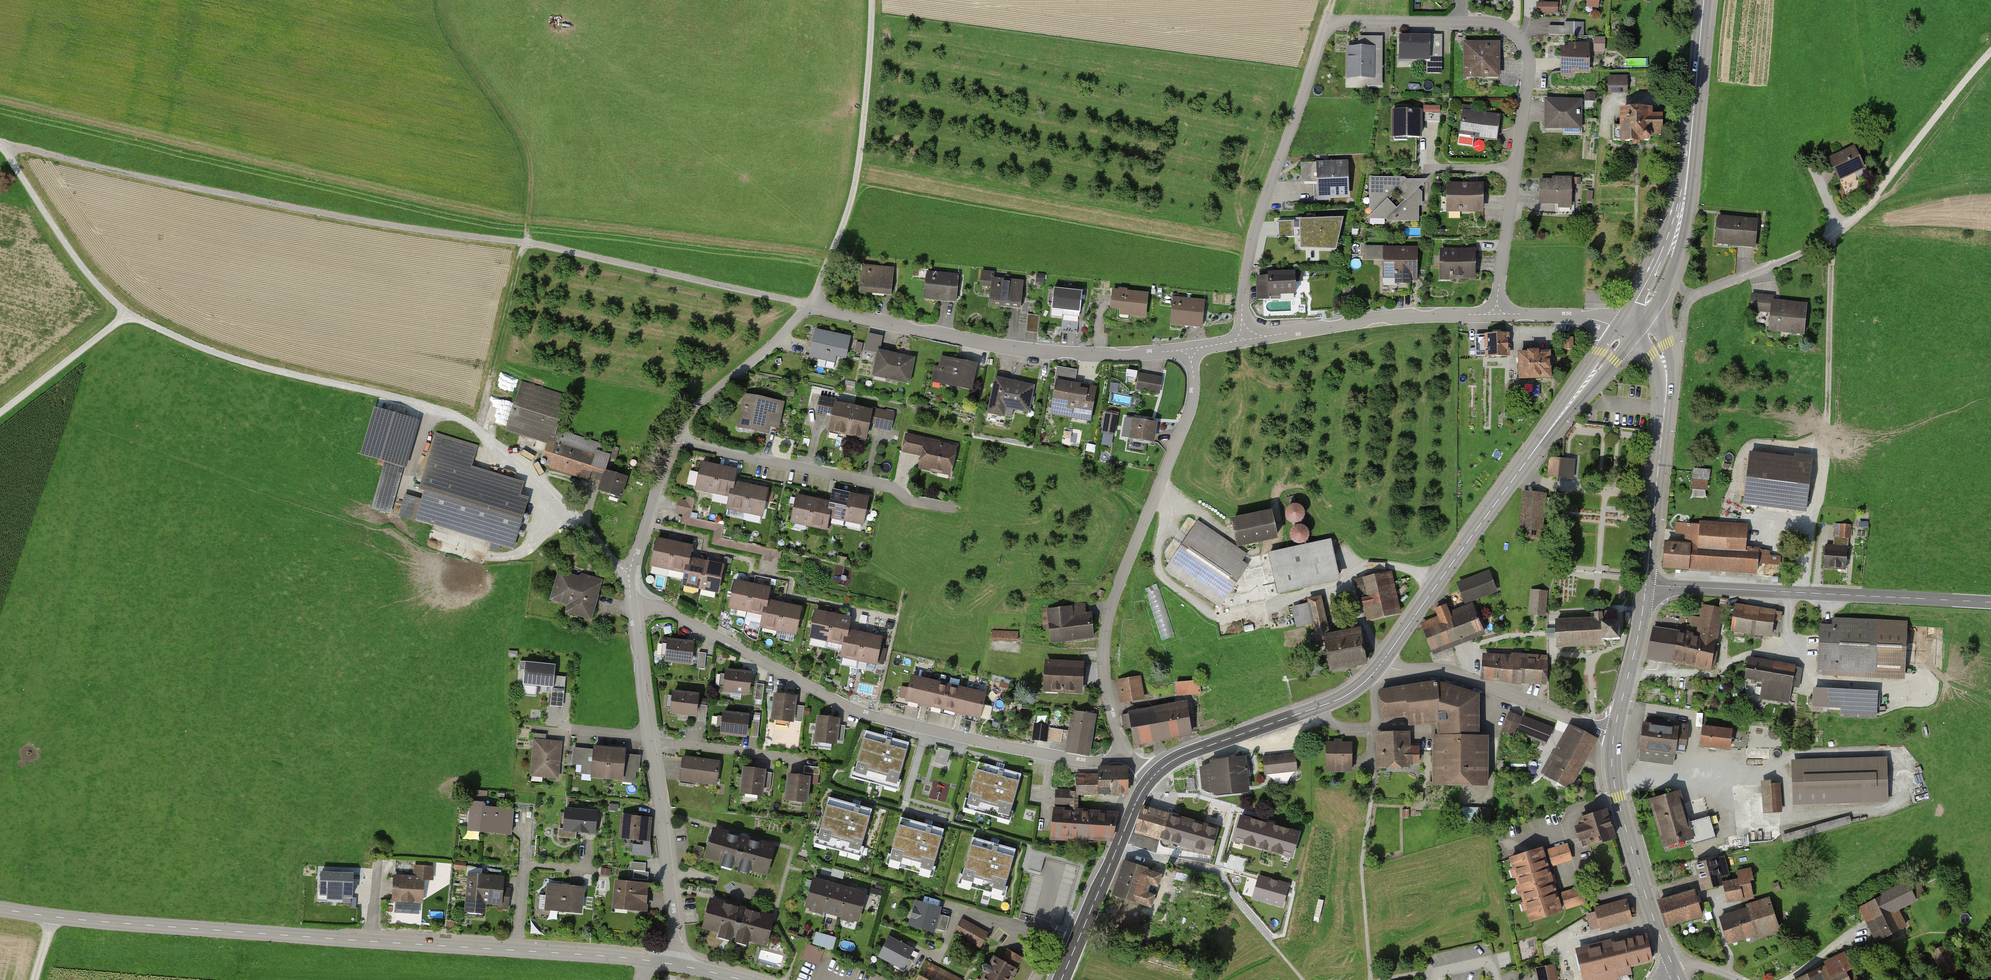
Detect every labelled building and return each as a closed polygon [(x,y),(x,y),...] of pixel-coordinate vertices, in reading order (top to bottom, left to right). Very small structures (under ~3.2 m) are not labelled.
[(1537,4),(1537,12),(1557,12),(1557,4),(1537,4)] [(1549,26),(1549,35),(1574,35),(1574,23),(1565,23),(1565,27),(1549,26)] [(1400,37),(1400,60),(1427,60),(1426,73),(1440,73),(1440,54),(1443,54),(1443,40),(1429,39),(1429,37),(1400,37)] [(1604,38),(1594,38),(1594,46),(1599,47),(1599,44),(1604,44),(1604,38)] [(1365,49),(1349,49),(1349,76),(1380,77),(1381,39),(1365,39),(1365,49)] [(1481,44),(1465,43),(1465,76),(1498,76),(1498,47),(1481,47),(1481,44)] [(1576,49),(1562,49),(1562,71),(1588,71),(1588,44),(1576,44),(1576,49)] [(1610,81),(1610,92),(1626,92),(1626,81),(1610,81)] [(1546,114),(1546,127),(1564,128),(1564,133),(1580,133),(1580,101),(1549,101),(1549,114),(1546,114)] [(1440,106),(1425,106),(1425,121),(1440,121),(1440,106)] [(1651,110),(1621,110),(1622,125),(1613,125),(1613,141),(1633,141),(1633,145),(1640,145),(1640,141),(1649,141),(1651,138),(1651,135),(1661,135),(1661,116),(1651,116),(1651,110)] [(1394,111),(1394,140),(1407,140),(1407,137),(1420,137),(1420,111),(1394,111)] [(1474,136),(1495,139),(1499,116),(1464,111),(1461,134),(1459,134),(1458,144),(1473,146),(1474,136)] [(1830,162),(1839,180),(1863,168),(1854,150),(1830,162)] [(1348,195),(1347,163),(1303,165),(1303,181),(1318,180),(1319,190),(1328,190),(1328,195),(1348,195)] [(1377,177),(1372,185),(1372,208),(1377,213),(1368,222),(1421,223),(1422,187),(1428,181),(1408,181),(1408,178),(1377,177)] [(1541,181),(1540,203),(1557,203),(1556,214),(1574,214),(1574,202),(1571,202),(1571,178),(1561,178),(1561,181),(1541,181)] [(1448,185),(1448,205),(1460,205),(1460,210),(1481,210),(1481,185),(1448,185)] [(1720,218),(1717,242),(1755,246),(1757,222),(1720,218)] [(1342,219),(1299,220),(1300,245),(1337,244),(1342,219)] [(1294,220),(1278,221),(1279,237),(1295,237),(1294,220)] [(1412,271),(1416,271),(1416,249),(1381,249),(1381,246),(1365,246),(1365,257),(1387,257),(1387,274),(1384,274),(1384,280),(1397,280),(1397,294),(1411,294),(1412,271)] [(1441,251),(1441,274),(1450,274),(1450,276),(1475,277),(1475,251),(1441,251)] [(863,265),(860,292),(871,293),(872,289),(891,291),(893,271),(871,268),(871,266),(863,265)] [(927,272),(924,298),(936,299),(937,297),(956,298),(958,278),(936,275),(936,272),(927,272)] [(991,285),(989,305),(1001,307),(1001,303),(1020,305),(1022,285),(1006,283),(1006,279),(994,278),(995,273),(982,272),(980,284),(991,285)] [(1258,277),(1258,300),(1266,299),(1270,293),(1295,292),(1294,273),(1269,274),(1269,277),(1258,277)] [(1054,288),(1051,316),(1063,318),(1063,310),(1080,312),(1082,291),(1054,288)] [(1148,294),(1113,291),(1111,307),(1129,309),(1128,314),(1145,316),(1148,294)] [(1773,296),(1751,293),(1749,312),(1770,314),(1768,332),(1803,336),(1807,303),(1773,299),(1773,296)] [(1173,297),(1171,324),(1182,325),(1183,322),(1202,324),(1204,303),(1182,301),(1182,298),(1173,297)] [(1039,316),(1028,315),(1027,332),(1037,333),(1039,316)] [(850,337),(816,330),(810,356),(827,360),(826,366),(834,368),(837,356),(846,358),(850,337)] [(882,337),(868,334),(865,350),(879,352),(879,351),(882,337)] [(1507,334),(1487,335),(1487,338),(1475,338),(1476,357),(1508,356),(1507,334)] [(1572,338),(1564,338),(1565,348),(1573,348),(1572,338)] [(913,358),(879,351),(879,352),(874,374),(908,382),(913,358)] [(1520,354),(1520,378),(1550,377),(1549,353),(1538,353),(1538,351),(1528,351),(1528,354),(1520,354)] [(976,364),(942,357),(940,368),(936,367),(933,381),(955,385),(955,383),(972,386),(976,364)] [(1076,371),(1057,368),(1055,378),(1075,381),(1076,371)] [(1140,374),(1137,389),(1159,393),(1162,378),(1140,374)] [(1033,386),(996,379),(989,412),(1002,414),(1004,406),(1028,411),(1033,386)] [(570,395),(520,381),(505,431),(547,444),(543,460),(550,462),(548,469),(587,481),(588,478),(601,481),(598,492),(622,499),(629,477),(607,471),(610,461),(617,463),(621,447),(560,429),(570,395)] [(1058,383),(1053,411),(1071,414),(1072,410),(1090,413),(1093,393),(1079,391),(1079,387),(1058,383)] [(795,390),(784,387),(783,394),(794,396),(795,390)] [(781,403),(747,396),(741,424),(755,427),(755,429),(767,432),(770,417),(778,419),(781,403)] [(820,398),(817,413),(825,415),(828,400),(820,398)] [(836,403),(830,429),(838,430),(839,432),(847,434),(853,407),(836,403)] [(871,411),(853,407),(847,434),(856,436),(858,435),(866,436),(871,411)] [(421,421),(375,408),(361,456),(386,463),(372,510),(391,515),(404,469),(407,470),(421,421)] [(894,414),(879,411),(875,426),(891,430),(894,414)] [(1111,412),(1107,412),(1104,432),(1114,434),(1117,416),(1111,415),(1111,412)] [(1126,417),(1123,436),(1152,441),(1155,422),(1126,417)] [(478,445),(435,432),(418,491),(423,492),(420,502),(404,497),(399,518),(514,551),(529,499),(521,497),(525,482),(472,467),(478,445)] [(1113,434),(1104,433),(1101,444),(1111,446),(1113,434)] [(922,438),(907,435),(903,451),(918,454),(922,438)] [(955,448),(926,442),(920,468),(950,474),(955,448)] [(1749,461),(1744,504),(1750,505),(1751,496),(1766,498),(1765,504),(1806,509),(1812,458),(1795,456),(1794,466),(1749,461)] [(1550,461),(1548,477),(1559,477),(1561,459),(1552,458),(1550,461)] [(1562,459),(1561,459),(1559,477),(1573,479),(1575,460),(1562,459)] [(701,463),(696,488),(731,495),(734,483),(736,471),(701,463)] [(1708,480),(1692,479),(1692,487),(1707,488),(1708,480)] [(773,491),(734,483),(731,495),(728,507),(762,514),(765,500),(771,501),(773,491)] [(831,504),(829,516),(863,523),(868,499),(834,492),(831,504)] [(1546,494),(1530,492),(1525,536),(1541,538),(1546,494)] [(695,497),(686,496),(685,501),(679,499),(676,514),(682,516),(681,525),(714,531),(712,545),(765,556),(764,562),(772,563),(773,558),(780,559),(782,551),(721,538),(724,525),(690,518),(695,497)] [(797,497),(792,521),(826,528),(829,516),(831,504),(797,497)] [(1286,522),(1288,524),(1291,525),(1294,526),(1297,525),(1300,524),(1302,521),(1304,518),(1304,515),(1302,511),(1300,509),(1297,507),(1294,506),(1291,507),(1288,508),(1286,510),(1285,513),(1284,516),(1285,519),(1286,522)] [(1234,521),(1240,545),(1276,536),(1271,513),(1234,521)] [(1666,543),(1665,567),(1688,569),(1688,567),(1757,572),(1758,563),(1779,564),(1779,556),(1768,555),(1768,550),(1745,549),(1748,518),(1701,514),(1700,525),(1677,523),(1676,533),(1687,534),(1686,544),(1666,543)] [(1199,524),(1169,569),(1222,604),(1249,566),(1243,562),(1247,556),(1199,524)] [(1850,525),(1835,524),(1835,537),(1850,538),(1850,525)] [(1291,543),(1293,545),(1295,546),(1298,547),(1302,546),(1305,545),(1307,542),(1308,539),(1308,536),(1307,532),(1305,530),(1302,528),(1299,527),(1296,528),(1293,529),(1291,531),(1289,534),(1289,537),(1289,540),(1291,543)] [(652,564),(686,571),(689,559),(692,547),(657,540),(652,564)] [(1270,554),(1279,592),(1339,579),(1330,541),(1270,554)] [(1847,547),(1826,546),(1824,566),(1845,568),(1847,547)] [(686,571),(684,584),(718,591),(723,567),(689,559),(686,571)] [(587,580),(560,572),(552,598),(579,606),(577,613),(589,617),(600,580),(588,577),(587,580)] [(1359,578),(1368,619),(1398,613),(1389,572),(1359,578)] [(1458,585),(1464,601),(1496,589),(1489,572),(1458,585)] [(730,606),(764,614),(767,601),(769,589),(735,582),(730,606)] [(1545,592),(1532,590),(1530,612),(1543,613),(1545,592)] [(1316,637),(1325,635),(1327,635),(1319,597),(1309,599),(1310,602),(1292,606),(1296,625),(1313,622),(1316,637)] [(764,614),(761,626),(796,633),(801,609),(767,601),(764,614)] [(1050,628),(1052,640),(1094,636),(1092,614),(1085,615),(1084,605),(1043,609),(1045,629),(1050,628)] [(1424,625),(1434,651),(1484,631),(1473,605),(1449,615),(1445,605),(1436,609),(1440,619),(1424,625)] [(1703,623),(1717,626),(1720,608),(1706,606),(1704,617),(1692,615),(1690,626),(1702,628),(1703,623)] [(1736,606),(1732,630),(1771,635),(1774,619),(1780,620),(1781,612),(1736,606)] [(1557,637),(1558,646),(1588,644),(1604,644),(1604,640),(1620,639),(1619,621),(1618,621),(1617,611),(1595,612),(1595,616),(1591,616),(1591,619),(1557,620),(1557,629),(1555,629),(1555,631),(1557,631),(1557,636),(1556,636),(1556,637),(1557,637)] [(810,636),(845,643),(848,631),(850,619),(816,612),(810,636)] [(1702,628),(1700,638),(1695,666),(1712,669),(1714,658),(1712,657),(1717,626),(1703,623),(1702,628)] [(1906,630),(1820,627),(1819,660),(1826,660),(1825,672),(1904,676),(1906,630)] [(1328,652),(1331,668),(1367,661),(1361,628),(1327,635),(1325,635),(1327,646),(1324,646),(1325,653),(1328,652)] [(1654,628),(1647,656),(1695,666),(1700,638),(1654,628)] [(845,643),(843,656),(876,663),(882,638),(848,631),(845,643)] [(1018,632),(992,631),(992,640),(1017,641),(1018,632)] [(669,640),(666,660),(690,663),(692,643),(669,640)] [(699,652),(697,668),(704,669),(706,653),(699,652)] [(1487,655),(1484,679),(1522,683),(1524,659),(1487,655)] [(1524,659),(1522,683),(1548,684),(1548,660),(1524,659)] [(1800,668),(1749,659),(1746,677),(1763,680),(1760,696),(1789,701),(1792,685),(1797,685),(1800,668)] [(525,670),(523,684),(543,686),(542,691),(547,691),(547,687),(552,687),(551,692),(564,693),(566,677),(554,676),(556,664),(520,661),(519,670),(525,670)] [(1047,663),(1046,688),(1081,690),(1082,664),(1047,663)] [(727,671),(724,691),(748,694),(750,673),(727,671)] [(909,688),(906,702),(920,706),(921,702),(930,704),(929,708),(956,714),(957,711),(966,713),(965,716),(979,719),(979,716),(989,718),(992,706),(982,704),(985,694),(912,677),(909,688)] [(1139,679),(1119,682),(1122,700),(1142,697),(1139,679)] [(1176,682),(1177,694),(1200,692),(1199,680),(1176,682)] [(1436,683),(1381,691),(1383,717),(1409,716),(1410,724),(1439,722),(1440,737),(1477,737),(1478,694),(1436,683)] [(757,684),(755,699),(762,700),(764,684),(757,684)] [(906,702),(909,688),(898,686),(895,700),(906,702)] [(1875,695),(1814,691),(1813,703),(1844,705),(1843,713),(1873,715),(1875,695)] [(563,707),(564,693),(551,692),(550,706),(563,707)] [(674,692),(671,712),(695,715),(697,695),(674,692)] [(775,695),(772,718),(792,721),(795,697),(775,695)] [(1131,728),(1135,748),(1144,747),(1142,741),(1192,732),(1187,703),(1123,715),(1125,729),(1131,728)] [(700,705),(698,720),(706,721),(708,706),(700,705)] [(797,706),(795,721),(802,722),(804,706),(797,706)] [(1087,755),(1094,715),(1074,711),(1070,731),(1069,740),(1067,751),(1087,755)] [(724,713),(722,733),(745,736),(748,715),(724,713)] [(1520,718),(1515,716),(1513,722),(1507,720),(1502,732),(1512,736),(1520,718)] [(819,717),(816,740),(835,743),(836,740),(843,741),(845,725),(838,724),(838,719),(819,717)] [(1551,728),(1523,717),(1517,731),(1546,742),(1551,728)] [(1643,723),(1640,749),(1675,753),(1675,751),(1685,752),(1688,725),(1678,724),(1677,728),(1664,726),(1665,720),(1648,718),(1648,724),(1643,723)] [(752,720),(750,736),(758,737),(760,721),(752,720)] [(1047,726),(1036,724),(1034,739),(1045,741),(1047,728),(1047,726)] [(1548,777),(1569,788),(1595,739),(1569,726),(1551,759),(1556,761),(1548,777)] [(1703,727),(1701,745),(1729,749),(1731,731),(1703,727)] [(1070,731),(1047,728),(1045,741),(1061,743),(1061,739),(1069,740),(1070,731)] [(557,776),(560,743),(546,742),(546,734),(531,733),(531,740),(536,741),(532,773),(557,776)] [(908,745),(866,733),(855,771),(853,770),(850,780),(897,793),(900,784),(897,783),(908,745)] [(1408,734),(1376,734),(1376,740),(1379,740),(1379,767),(1407,767),(1407,760),(1419,761),(1419,746),(1408,746),(1408,734)] [(1440,737),(1434,737),(1433,783),(1486,783),(1487,737),(1477,737),(1440,737)] [(1327,743),(1327,767),(1351,767),(1351,744),(1342,744),(1342,740),(1335,740),(1335,743),(1327,743)] [(592,775),(607,777),(609,749),(594,748),(594,750),(574,748),(573,763),(593,765),(592,775)] [(950,751),(938,748),(934,763),(946,766),(950,751)] [(610,749),(607,777),(622,778),(623,770),(638,771),(639,756),(624,755),(625,751),(610,749)] [(1263,757),(1265,774),(1297,771),(1295,754),(1263,757)] [(683,757),(681,779),(717,783),(719,761),(683,757)] [(1250,790),(1248,759),(1214,762),(1203,768),(1204,790),(1216,793),(1250,790)] [(1796,761),(1797,804),(1891,802),(1890,759),(1796,761)] [(820,767),(805,765),(804,773),(819,775),(820,767)] [(968,802),(966,802),(963,812),(1010,825),(1013,815),(1011,814),(1022,777),(979,765),(968,802)] [(764,771),(744,768),(741,792),(761,794),(762,788),(770,788),(772,773),(764,772),(764,771)] [(1076,791),(1076,793),(1077,793),(1126,793),(1126,787),(1130,787),(1130,774),(1126,774),(1125,768),(1098,768),(1098,777),(1076,777),(1076,791)] [(809,778),(789,775),(786,799),(806,801),(809,778)] [(1781,781),(1764,783),(1766,812),(1783,810),(1781,781)] [(1054,809),(1050,835),(1060,836),(1060,839),(1077,841),(1077,837),(1110,839),(1115,814),(1106,813),(1076,811),(1077,793),(1076,793),(1076,791),(1057,791),(1057,805),(1070,806),(1069,810),(1054,809)] [(1676,802),(1674,793),(1653,799),(1667,849),(1692,842),(1693,844),(1716,837),(1710,817),(1687,823),(1680,801),(1676,802)] [(481,831),(483,806),(483,802),(471,801),(468,830),(481,831)] [(873,813),(830,801),(820,837),(818,837),(815,847),(862,860),(865,851),(862,850),(873,813)] [(483,806),(481,831),(511,834),(513,809),(483,806)] [(1490,807),(1462,807),(1462,821),(1490,821),(1490,807)] [(1143,808),(1136,829),(1162,837),(1169,816),(1143,808)] [(564,829),(559,828),(558,836),(575,838),(576,830),(595,832),(597,812),(566,809),(564,829)] [(1615,835),(1606,810),(1581,819),(1583,824),(1575,827),(1580,841),(1587,838),(1589,844),(1615,835)] [(1217,829),(1169,816),(1162,837),(1211,851),(1217,829)] [(626,817),(624,835),(644,837),(643,845),(632,844),(632,854),(652,856),(649,830),(650,819),(626,817)] [(1298,833),(1241,817),(1234,839),(1292,856),(1298,833)] [(945,831),(900,819),(889,857),(888,856),(885,867),(933,880),(936,871),(934,871),(945,831)] [(773,847),(714,830),(707,856),(766,872),(773,847)] [(962,877),(959,877),(956,887),(1005,901),(1008,891),(1005,890),(1016,851),(973,839),(962,877)] [(704,848),(697,846),(694,859),(700,861),(704,848)] [(1549,852),(1552,863),(1571,857),(1568,846),(1549,852)] [(1530,919),(1560,910),(1541,848),(1511,858),(1530,919)] [(1723,857),(1696,864),(1703,890),(1722,884),(1720,877),(1728,875),(1723,857)] [(646,863),(631,862),(630,870),(645,871),(646,863)] [(1126,862),(1115,895),(1154,908),(1165,875),(1126,862)] [(395,876),(393,900),(422,902),(423,878),(428,879),(429,867),(415,866),(415,877),(395,876)] [(844,872),(833,869),(832,875),(842,878),(844,872)] [(1724,883),(1728,901),(1753,896),(1750,878),(1753,878),(1751,870),(1738,872),(1739,880),(1724,883)] [(649,872),(634,871),(633,879),(648,880),(649,872)] [(353,873),(321,872),(320,893),(327,893),(327,899),(352,900),(353,873)] [(470,876),(467,916),(482,917),(483,901),(499,903),(498,908),(507,909),(508,891),(500,890),(502,879),(470,876)] [(1288,885),(1259,877),(1254,897),(1283,905),(1288,885)] [(814,880),(807,905),(811,906),(810,910),(821,913),(822,909),(842,915),(841,918),(852,921),(853,918),(858,919),(865,894),(814,880)] [(645,909),(648,884),(617,882),(615,903),(628,904),(628,908),(645,909)] [(581,910),(583,887),(549,884),(548,895),(540,894),(539,908),(565,911),(565,908),(581,910)] [(1912,885),(1862,910),(1877,941),(1906,926),(1898,909),(1919,900),(1912,885)] [(1562,894),(1566,907),(1585,901),(1582,888),(1562,894)] [(1695,891),(1661,902),(1668,924),(1702,914),(1695,891)] [(1720,918),(1728,943),(1779,926),(1770,898),(1746,905),(1748,909),(1720,918)] [(771,917),(712,900),(705,926),(764,942),(771,917)] [(939,908),(917,902),(910,924),(933,931),(939,908)] [(1588,914),(1592,929),(1631,919),(1626,902),(1597,910),(1597,912),(1588,914)] [(950,917),(942,915),(938,929),(946,931),(950,917)] [(962,919),(955,932),(980,946),(987,933),(962,919)] [(835,939),(816,934),(814,943),(832,948),(835,939)] [(1585,979),(1598,979),(1631,973),(1630,967),(1653,962),(1647,936),(1578,951),(1585,979)] [(912,950),(889,938),(880,955),(909,970),(914,961),(908,958),(912,950)] [(1962,963),(1952,942),(1944,946),(1946,949),(1935,954),(1946,975),(1956,970),(1955,967),(1962,963)] [(821,950),(807,945),(802,959),(816,964),(821,950)] [(1037,966),(1008,950),(1002,961),(995,957),(991,966),(987,964),(984,970),(988,972),(983,979),(1029,979),(1037,966)] [(1803,979),(1854,979),(1844,957),(1827,964),(1829,968),(1803,979)] [(917,979),(961,979),(926,962),(917,979)] [(1553,964),(1538,968),(1541,979),(1557,979),(1553,964)]
